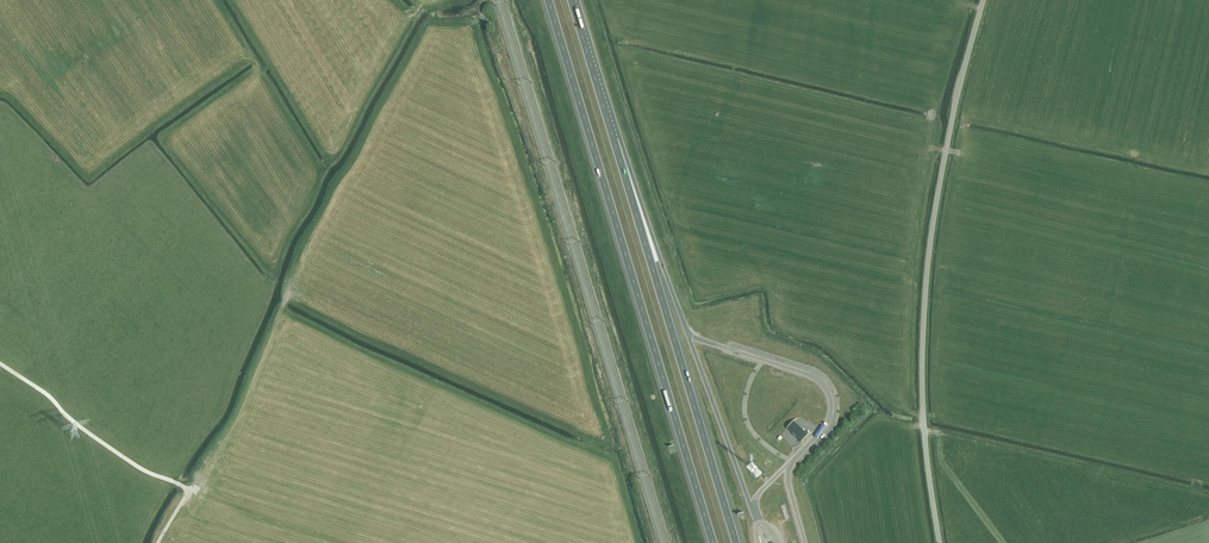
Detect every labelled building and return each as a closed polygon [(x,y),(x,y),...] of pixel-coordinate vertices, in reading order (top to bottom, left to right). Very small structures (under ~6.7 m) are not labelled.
[(799,419),(789,429),(792,432),(800,438),(802,441),(811,431),(808,428),(802,422),(799,419)]
